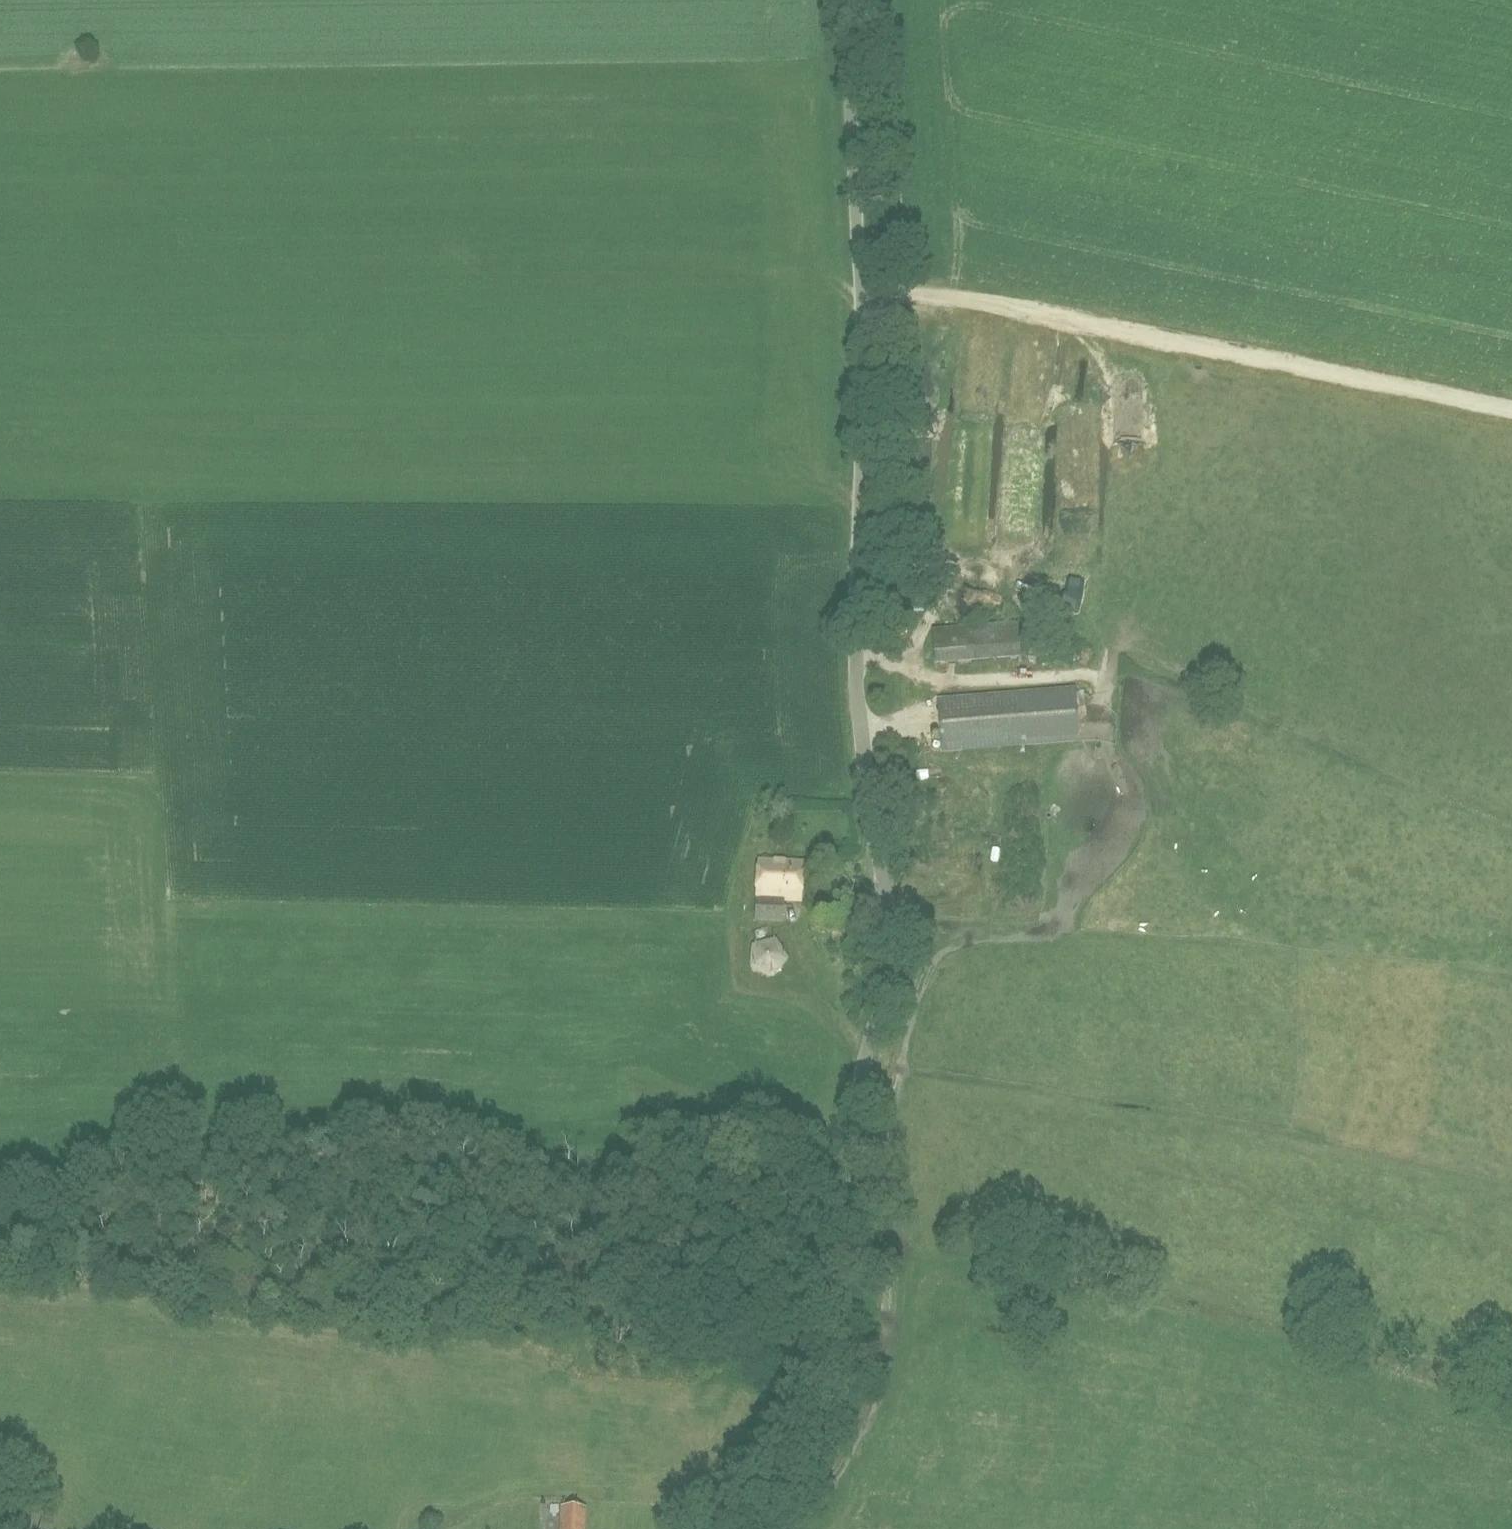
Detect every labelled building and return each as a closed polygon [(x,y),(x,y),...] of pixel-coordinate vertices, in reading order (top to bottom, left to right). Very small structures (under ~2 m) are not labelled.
[(935,666),(1020,659),(1018,625),(933,632),(935,666)] [(1075,690),(1021,694),(938,701),(943,753),(1079,741),(1075,690)] [(785,900),(801,901),(803,863),(759,860),(755,919),(783,921),(785,900)] [(759,955),(760,979),(789,978),(788,954),(759,955)] [(586,1509),(562,1507),(561,1528),(585,1528),(586,1509)]
